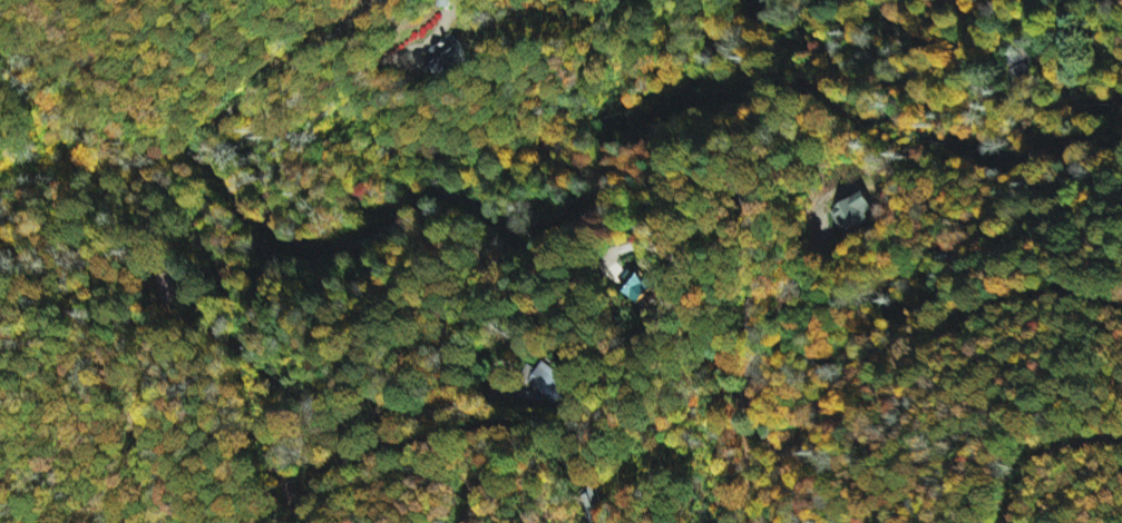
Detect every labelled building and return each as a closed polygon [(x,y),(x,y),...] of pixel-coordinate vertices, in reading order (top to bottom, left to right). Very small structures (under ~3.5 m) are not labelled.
[(462,60),(454,40),(424,52),(432,72),(462,60)] [(845,236),(879,214),(865,191),(830,213),(845,236)] [(627,278),(619,288),(638,305),(653,288),(638,276),(632,282),(627,278)] [(534,388),(540,388),(541,401),(574,400),(573,363),(533,365),(534,388)] [(609,521),(602,489),(584,493),(591,522),(603,522),(609,521)]
